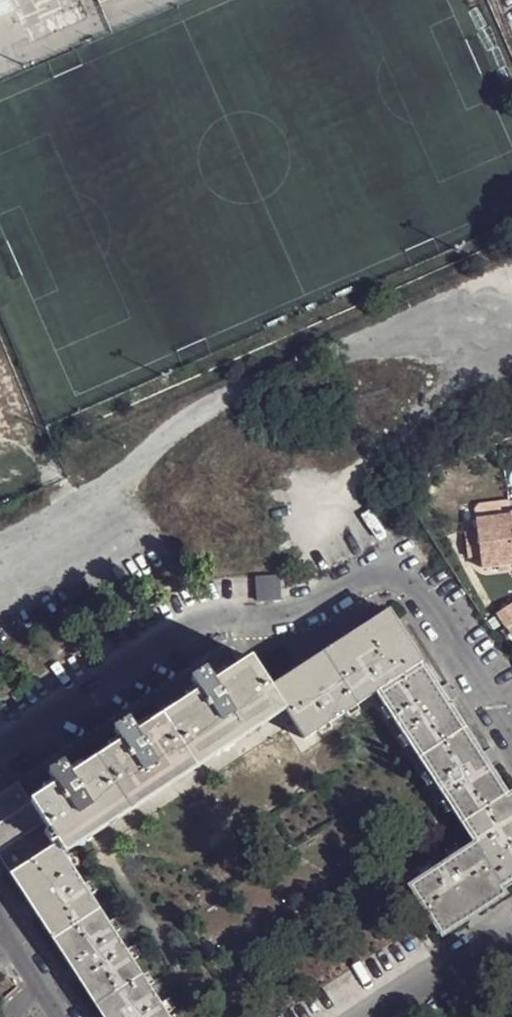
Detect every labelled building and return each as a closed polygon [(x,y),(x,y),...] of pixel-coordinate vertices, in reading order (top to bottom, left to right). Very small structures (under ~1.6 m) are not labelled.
[(16,9),(33,1),(43,21),(25,30),(31,42),(59,30),(45,0),(12,0),(16,9)] [(59,30),(87,17),(81,4),(64,12),(58,0),(45,0),(59,30)] [(508,515),(492,517),(493,528),(477,530),(463,531),(465,555),(477,554),(479,571),(511,568),(511,561),(508,515)] [(493,528),(492,517),(476,518),(477,530),(493,528)] [(503,606),(510,619),(511,618),(511,600),(503,606)] [(304,740),(356,704),(374,692),(422,660),(388,608),(355,630),(322,651),(295,669),(269,687),(284,710),(304,740)] [(56,842),(64,854),(97,832),(130,811),(162,790),(195,768),(240,739),(284,710),(269,687),(249,658),(247,660),(213,682),(205,670),(189,680),(197,692),(161,715),(135,733),(127,720),(111,731),(119,742),(94,758),(70,775),(62,763),(47,773),(54,785),(29,801),(56,842)] [(507,791),(486,758),(465,726),(443,693),(422,660),(374,692),(417,757),(460,822),(472,840),(407,884),(441,936),(474,915),(507,893),(504,888),(511,882),(511,788),(507,791)] [(56,842),(29,801),(17,782),(0,794),(0,859),(10,874),(56,842)] [(141,972),(99,907),(64,854),(56,842),(10,874),(31,906),(52,939),(73,971),(94,1004),(103,1016),(170,1016),(141,972)]
